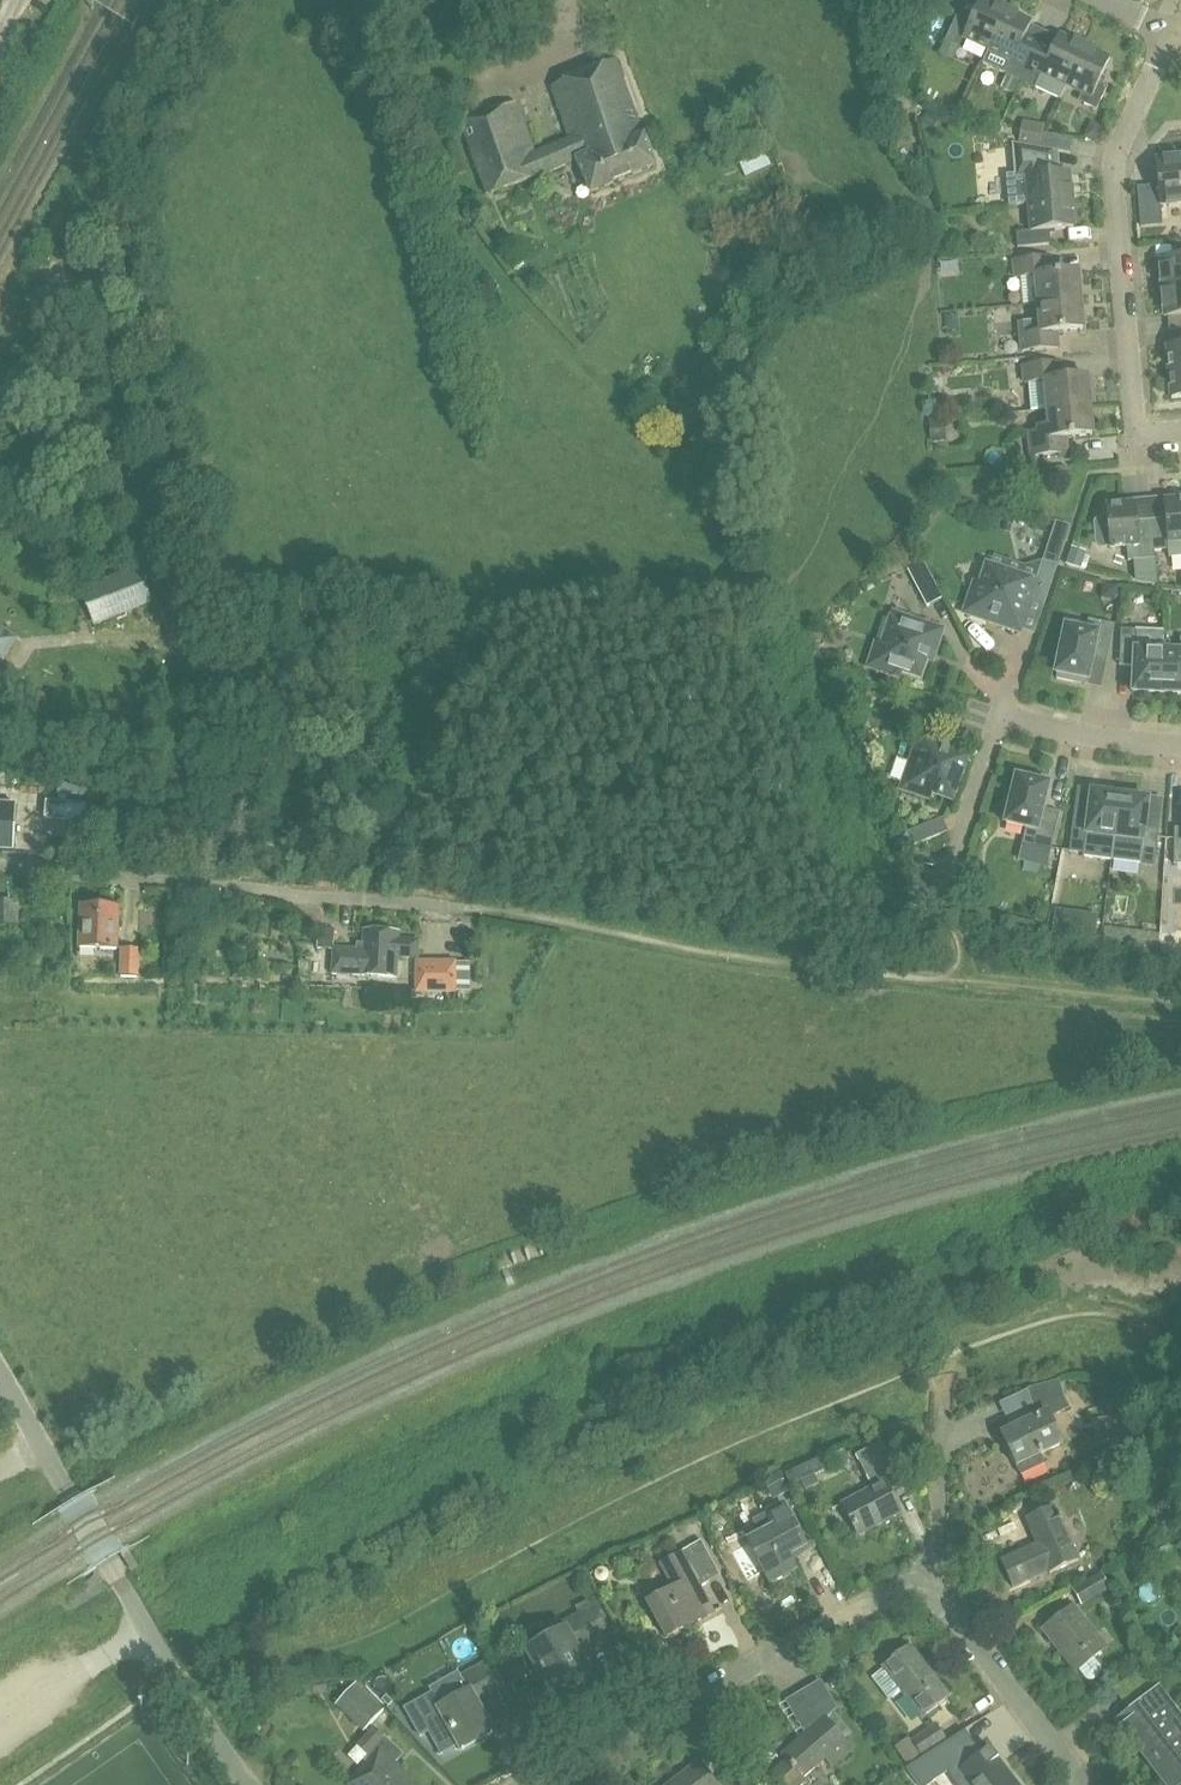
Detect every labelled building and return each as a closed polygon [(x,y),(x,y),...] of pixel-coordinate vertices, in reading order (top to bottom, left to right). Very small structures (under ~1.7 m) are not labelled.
[(1006,11),(982,0),(980,0),(970,21),(957,15),(940,51),(954,58),(963,38),(988,50),(1006,11)] [(1020,81),(1021,82),(1035,51),(1039,43),(1025,37),(1031,23),(1006,11),(988,50),(982,64),(1006,75),(1000,88),(1014,95),(1020,81)] [(216,27),(228,34),(236,19),(224,12),(216,27)] [(1035,51),(1021,82),(1060,100),(1066,86),(1084,47),(1059,36),(1052,50),(1039,43),(1035,51)] [(1079,102),(1097,111),(1108,87),(1099,83),(1110,59),(1084,47),(1066,86),(1083,94),(1079,102)] [(462,126),(486,193),(541,175),(576,159),(590,192),(654,165),(616,59),(551,87),(570,138),(535,153),(516,102),(462,126)] [(956,111),(944,106),(940,116),(952,121),(956,111)] [(938,119),(927,113),(922,123),(933,129),(938,119)] [(1083,138),(1097,144),(1099,140),(1104,128),(1090,122),(1083,138)] [(1021,126),(1018,144),(1041,149),(1044,130),(1021,126)] [(1041,149),(1070,154),(1073,139),(1044,134),(1041,149)] [(1029,204),(1071,200),(1069,172),(1052,173),(1050,150),(1041,149),(1013,144),(1015,175),(1005,175),(1008,206),(1029,204)] [(1180,203),(1180,157),(1156,160),(1159,192),(1137,194),(1140,227),(1162,225),(1161,205),(1180,203)] [(1016,233),(1017,247),(1051,245),(1049,230),(1073,228),(1071,200),(1029,204),(1031,231),(1016,233)] [(1035,276),(1038,304),(1080,300),(1077,271),(1051,273),(1050,257),(1014,261),(1015,278),(1035,276)] [(1162,288),(1180,287),(1180,257),(1159,259),(1162,288)] [(1162,288),(1164,317),(1180,315),(1180,287),(1162,288)] [(1019,322),(1022,351),(1058,348),(1056,332),(1083,330),(1080,300),(1038,304),(1039,320),(1019,322)] [(1169,372),(1180,371),(1180,344),(1167,345),(1169,372)] [(1031,411),(1047,409),(1089,406),(1087,376),(1060,379),(1059,363),(1023,366),(1025,383),(1029,383),(1031,411)] [(1169,372),(1171,398),(1180,397),(1180,371),(1169,372)] [(1029,432),(1031,456),(1067,453),(1066,437),(1092,435),(1089,406),(1047,409),(1049,425),(1038,426),(1038,431),(1029,432)] [(946,440),(944,421),(929,422),(931,441),(946,440)] [(1154,551),(1169,550),(1170,558),(1180,557),(1180,499),(1163,501),(1165,519),(1151,520),(1154,551)] [(1136,577),(1157,579),(1155,558),(1154,551),(1151,520),(1137,521),(1135,504),(1105,506),(1106,517),(1098,517),(1094,522),(1096,544),(1101,548),(1109,547),(1109,548),(1126,547),(1128,561),(1134,560),(1136,577)] [(904,553),(912,568),(922,563),(914,548),(904,553)] [(1065,565),(1079,570),(1084,554),(1070,549),(1065,565)] [(964,613),(1019,632),(1029,600),(1043,605),(1056,566),(1042,561),(1026,566),(995,556),(991,563),(988,562),(986,566),(980,585),(974,583),(964,613)] [(907,571),(926,607),(941,599),(922,563),(912,568),(907,571)] [(80,589),(93,624),(151,602),(138,567),(80,589)] [(1105,586),(1102,598),(1114,600),(1116,588),(1105,586)] [(900,671),(919,678),(928,651),(934,653),(941,630),(892,614),(881,646),(875,644),(868,667),(898,677),(900,671)] [(1055,679),(1074,683),(1075,678),(1087,681),(1091,660),(1106,663),(1114,625),(1087,620),(1085,631),(1064,627),(1054,674),(1056,674),(1055,679)] [(1162,652),(1164,652),(1165,631),(1135,629),(1135,631),(1120,630),(1118,666),(1133,666),(1131,693),(1160,694),(1162,652)] [(14,640),(0,631),(0,662),(14,640)] [(1164,652),(1162,652),(1160,694),(1180,695),(1180,638),(1179,638),(1179,652),(1164,652)] [(929,793),(951,800),(966,757),(940,748),(942,742),(919,734),(900,789),(927,798),(929,793)] [(1036,777),(1018,772),(1017,777),(1015,777),(1004,824),(1025,829),(1017,861),(1046,868),(1059,813),(1042,809),(1048,784),(1035,781),(1036,777)] [(1084,858),(1111,861),(1119,791),(1100,789),(1099,794),(1090,792),(1087,818),(1072,816),(1068,852),(1083,854),(1084,854),(1084,858)] [(1111,861),(1141,865),(1142,854),(1155,856),(1158,827),(1144,826),(1147,800),(1139,799),(1139,794),(1119,791),(1111,861)] [(14,851),(16,805),(0,804),(0,850),(14,851)] [(905,833),(911,846),(946,832),(941,819),(905,833)] [(1173,828),(1173,864),(1180,865),(1180,829),(1173,828)] [(19,925),(19,905),(16,905),(16,900),(0,900),(0,925),(19,925)] [(79,948),(117,948),(118,905),(80,905),(79,948)] [(334,928),(317,927),(317,947),(334,947),(334,928)] [(1104,927),(1102,940),(1102,942),(1128,945),(1158,949),(1159,934),(1104,927)] [(332,974),(396,977),(397,956),(418,956),(418,939),(397,938),(398,931),(363,930),(362,948),(333,947),(332,974)] [(120,978),(139,979),(139,949),(121,948),(120,978)] [(415,993),(456,994),(456,991),(471,991),(471,962),(456,962),(416,961),(415,993)] [(1033,1405),(1039,1418),(1002,1436),(1020,1475),(1045,1464),(1041,1455),(1062,1445),(1049,1417),(1068,1408),(1063,1398),(1059,1381),(1029,1389),(1033,1405)] [(842,1504),(858,1536),(900,1514),(887,1488),(901,1481),(881,1442),(856,1455),(873,1488),(842,1504)] [(825,1470),(820,1458),(809,1464),(814,1475),(825,1470)] [(792,1471),(786,1474),(792,1486),(798,1483),(792,1471)] [(766,1488),(773,1500),(786,1492),(780,1480),(766,1488)] [(748,1542),(770,1583),(797,1568),(789,1554),(806,1545),(784,1504),(765,1514),(766,1515),(754,1521),(761,1535),(748,1542)] [(1000,1560),(1012,1587),(1048,1571),(1049,1573),(1078,1561),(1054,1507),(1025,1520),(1036,1544),(1000,1560)] [(647,1603),(666,1639),(712,1614),(698,1588),(720,1576),(701,1541),(690,1547),(691,1548),(661,1564),(674,1589),(647,1603)] [(1071,1590),(1081,1606),(1110,1589),(1101,1573),(1071,1590)] [(1078,1671),(1085,1680),(1089,1681),(1093,1681),(1100,1675),(1102,1672),(1102,1668),(1094,1658),(1105,1649),(1073,1606),(1043,1630),(1075,1672),(1078,1671)] [(525,1650),(552,1700),(594,1678),(579,1652),(608,1636),(592,1607),(564,1623),(566,1627),(525,1650)] [(902,1693),(922,1719),(950,1697),(910,1645),(882,1667),(884,1669),(873,1678),(889,1698),(894,1699),(902,1693)] [(843,1651),(837,1653),(834,1660),(835,1665),(841,1668),(846,1667),(850,1660),(848,1654),(843,1651)] [(437,1706),(461,1749),(491,1733),(473,1702),(499,1687),(485,1662),(459,1677),(463,1684),(451,1691),(454,1696),(437,1706)] [(336,1706),(364,1733),(385,1711),(357,1684),(336,1706)] [(1164,1784),(1180,1784),(1180,1716),(1159,1687),(1114,1720),(1164,1784)] [(782,1784),(802,1784),(805,1782),(802,1779),(825,1760),(832,1769),(854,1750),(825,1718),(824,1719),(823,1718),(838,1709),(831,1697),(816,1706),(806,1689),(786,1701),(806,1735),(782,1755),(787,1761),(772,1773),(782,1784)] [(911,1740),(921,1755),(921,1756),(947,1739),(936,1724),(911,1740)] [(349,1784),(413,1784),(393,1766),(405,1754),(385,1736),(383,1738),(372,1728),(357,1745),(372,1759),(348,1784),(349,1784)] [(907,1765),(921,1756),(921,1755),(911,1740),(909,1738),(895,1747),(907,1765)] [(959,1772),(969,1784),(1018,1784),(990,1749),(966,1767),(960,1771),(959,1772)] [(734,1769),(715,1784),(699,1763),(670,1784),(747,1784),(734,1769)]
